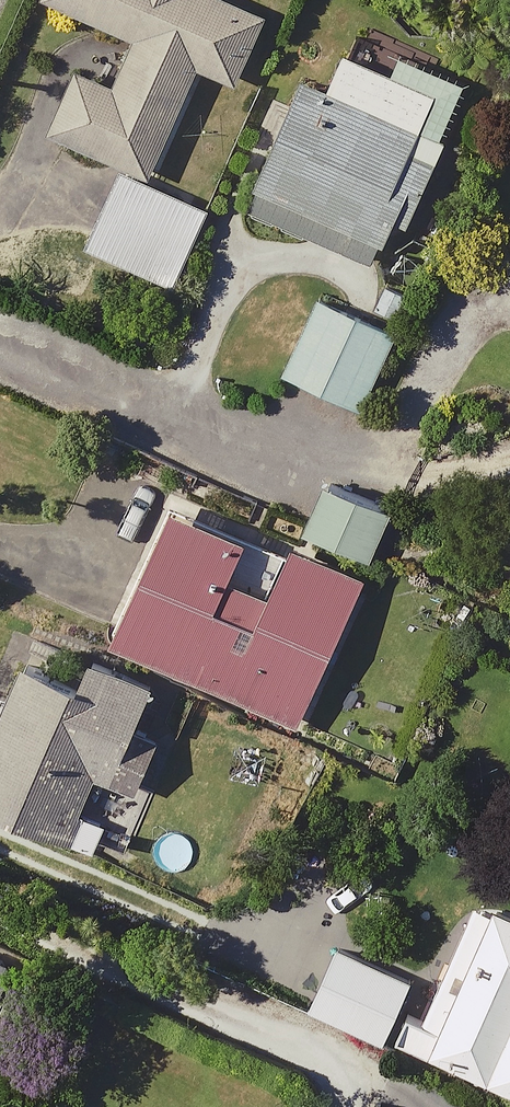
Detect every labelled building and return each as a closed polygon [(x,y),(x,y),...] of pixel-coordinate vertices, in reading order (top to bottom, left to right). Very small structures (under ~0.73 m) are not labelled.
[(49,4),(140,42),(120,89),(81,73),(53,138),(127,169),(92,252),(180,289),(213,212),(154,186),(203,71),(242,88),(271,18),(228,0),(51,0),(49,4)] [(443,101),(349,59),(333,95),(309,84),(251,213),(380,272),(400,226),(412,232),(451,147),(427,136),(443,101)] [(399,339),(322,302),(287,376),(364,413),(399,339)] [(405,518),(332,486),(310,537),(383,568),(405,518)] [(370,592),(257,544),(182,512),(123,651),(311,731),(370,592)] [(99,669),(90,692),(30,668),(0,743),(0,816),(101,856),(106,842),(125,849),(168,741),(148,733),(163,694),(99,669)] [(496,866),(434,1008),(352,972),(333,1015),(509,1093),(509,872),(496,866)]
